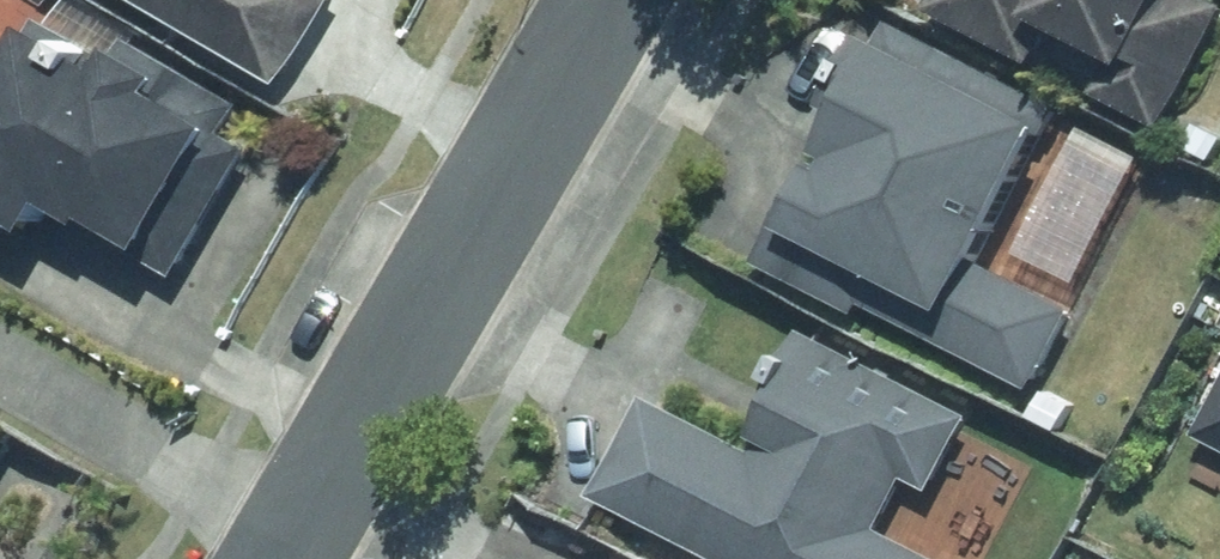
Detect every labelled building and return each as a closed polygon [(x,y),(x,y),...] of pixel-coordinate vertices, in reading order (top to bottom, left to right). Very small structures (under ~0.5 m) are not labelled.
[(61,33),(43,24),(31,48),(0,33),(0,193),(68,228),(79,206),(191,264),(251,146),(234,137),(239,128),(176,95),(184,79),(130,51),(142,28),(87,0),(78,0),(61,33)] [(303,77),(344,0),(159,0),(303,77)] [(947,7),(1183,121),(1219,45),(1219,0),(950,0),(947,7)] [(1068,114),(901,29),(873,85),(881,89),(807,234),(952,307),(939,333),(1043,386),(1082,307),(993,262),(1068,114)] [(1157,157),(1092,127),(1031,256),(1096,286),(1157,157)] [(978,415),(907,381),(900,396),(795,347),(781,376),(800,385),(792,402),(807,409),(782,462),(653,402),(605,503),(723,558),(956,558),(898,532),(923,477),(944,487),(978,415)] [(1204,439),(1219,447),(1219,409),(1204,439)] [(17,464),(0,454),(0,493),(17,464)] [(22,534),(0,522),(0,558),(7,558),(22,534)]
